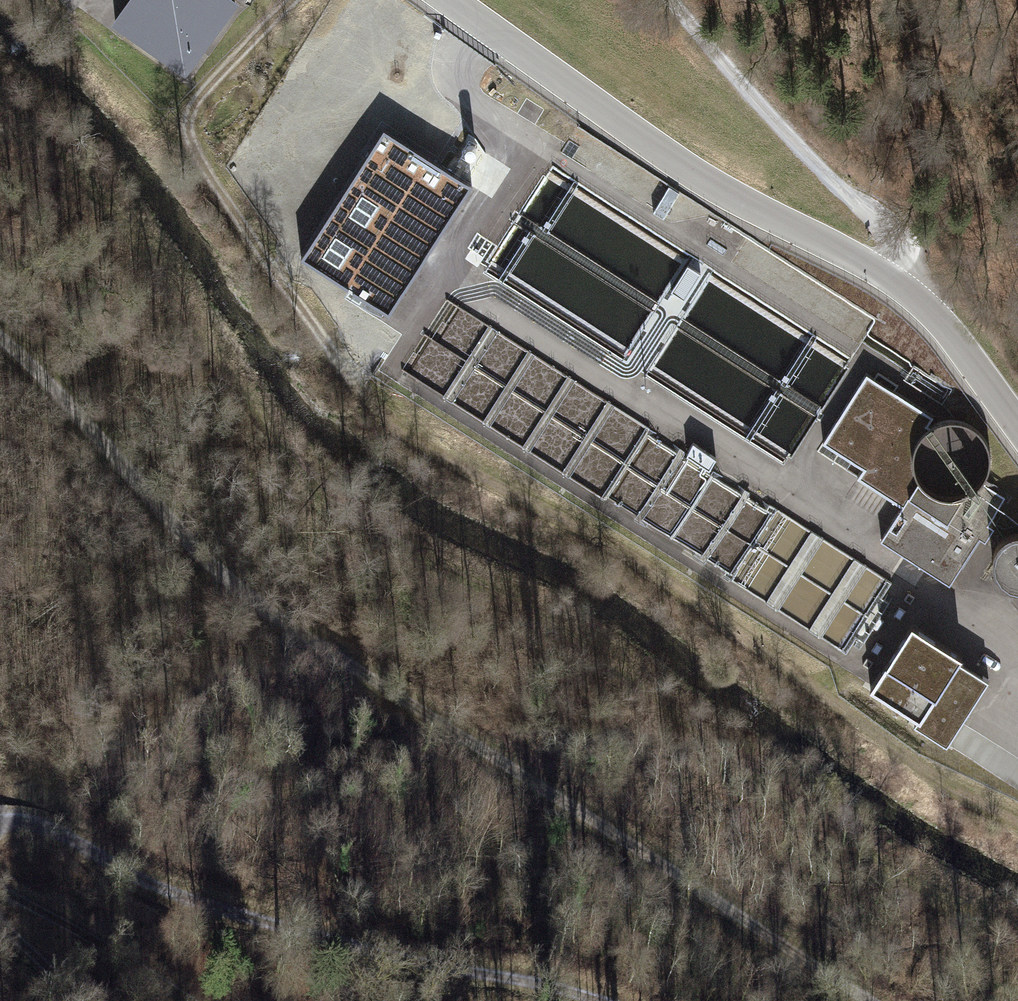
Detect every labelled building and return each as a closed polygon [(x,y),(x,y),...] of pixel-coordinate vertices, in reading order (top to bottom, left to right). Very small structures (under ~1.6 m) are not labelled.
[(226,0),(135,0),(117,25),(151,49),(157,41),(168,49),(165,53),(184,66),(197,48),(193,45),(201,34),(209,40),(234,6),(226,0)] [(157,41),(151,49),(185,74),(209,40),(201,34),(193,45),(197,48),(184,66),(165,53),(168,49),(157,41)] [(484,256),(471,247),(464,258),(477,267),(484,256)] [(701,273),(688,265),(671,291),(684,300),(701,273)] [(950,584),(1005,498),(982,483),(971,493),(958,498),(943,498),(934,495),(925,490),(918,481),(913,472),(912,463),(912,454),(914,445),(921,433),(930,426),(928,425),(933,416),(867,373),(823,442),(863,468),(857,477),(902,506),(881,540),(950,584)] [(941,421),(930,426),(921,433),(914,445),(912,454),(912,463),(913,472),(918,481),(925,490),(934,495),(943,498),(958,498),(971,493),(982,483),(988,473),(990,461),(989,449),(984,438),(976,429),(965,423),(953,420),(941,421)] [(693,442),(687,452),(709,467),(716,457),(693,442)] [(1010,587),(1013,588),(1017,589),(1017,532),(1012,533),(1002,539),(995,548),(993,559),(994,570),(1000,580),(1010,587)] [(1013,588),(1010,599),(1017,608),(1017,589),(1013,588)] [(912,622),(870,687),(917,718),(919,719),(959,660),(962,655),(912,622)] [(919,719),(917,718),(914,723),(947,744),(989,679),(959,660),(919,719)]
